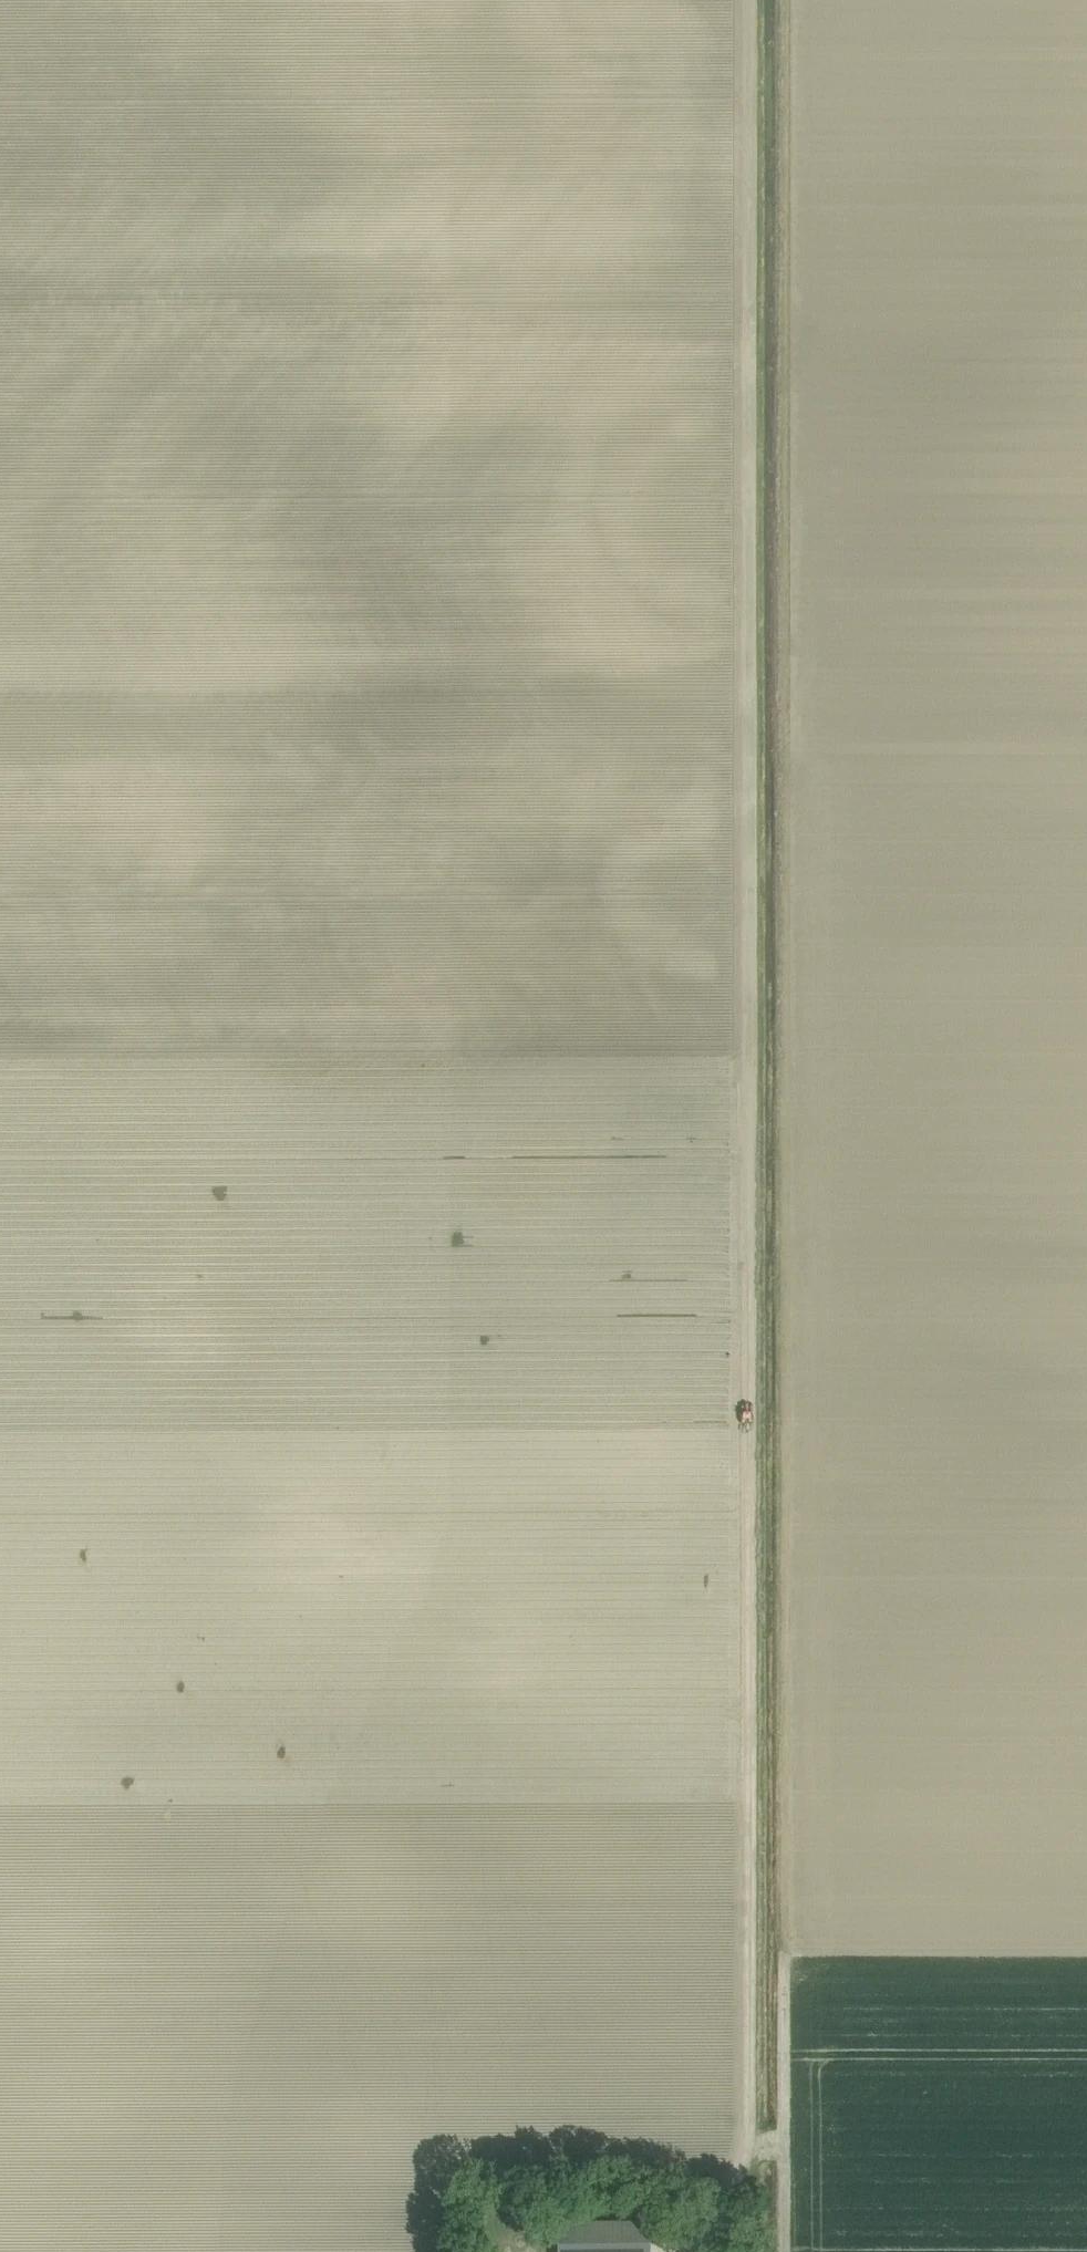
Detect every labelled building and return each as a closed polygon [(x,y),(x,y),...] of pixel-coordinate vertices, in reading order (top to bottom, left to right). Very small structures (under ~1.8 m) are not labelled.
[(651,2223),(559,2224),(560,2251),(651,2251),(651,2223)]
